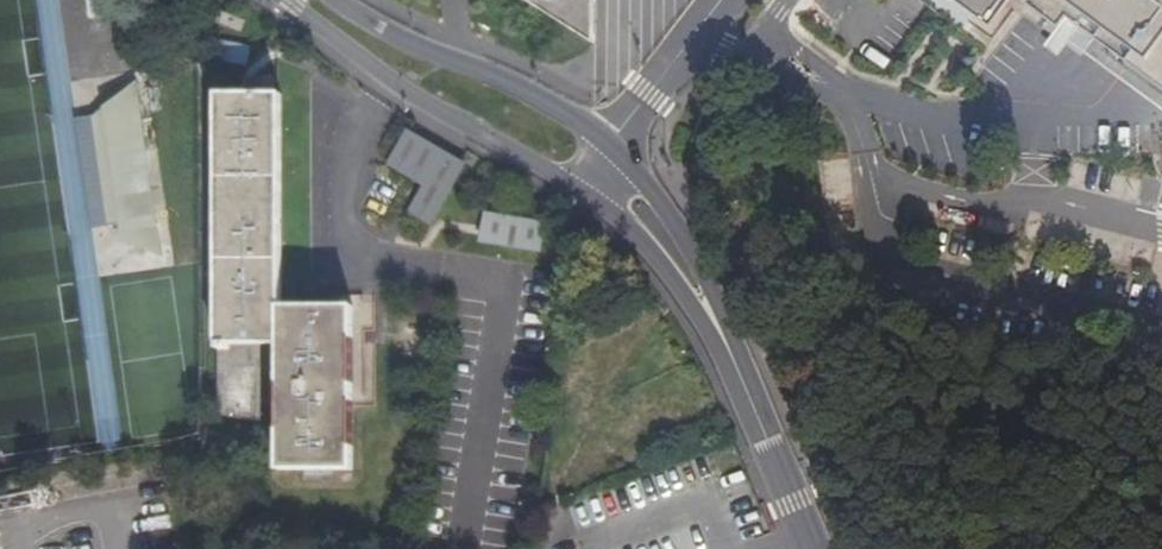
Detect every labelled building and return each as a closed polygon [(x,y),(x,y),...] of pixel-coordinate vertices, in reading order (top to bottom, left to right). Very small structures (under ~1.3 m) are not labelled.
[(920,9),(927,0),(907,0),(920,9)] [(1039,25),(1042,27),(1048,31),(1059,27),(1061,24),(1063,26),(1090,45),(1161,99),(1161,0),(927,0),(920,9),(958,38),(970,21),(986,33),(1010,2),(1039,25)] [(1053,35),(1048,31),(1042,27),(1039,34),(1049,40),(1041,52),(1054,62),(1062,51),(1078,62),(1090,45),(1063,26),(1059,27),(1053,35)] [(246,51),(214,45),(211,64),(243,70),(246,51)] [(127,240),(127,247),(158,260),(132,86),(89,120),(105,229),(120,227),(120,228),(124,233),(127,240)] [(272,99),(215,98),(214,415),(249,425),(249,345),(274,346),(272,99)] [(424,186),(408,212),(433,226),(469,163),(408,129),(387,165),(424,186)] [(479,242),(542,253),(547,221),(484,211),(479,242)]
